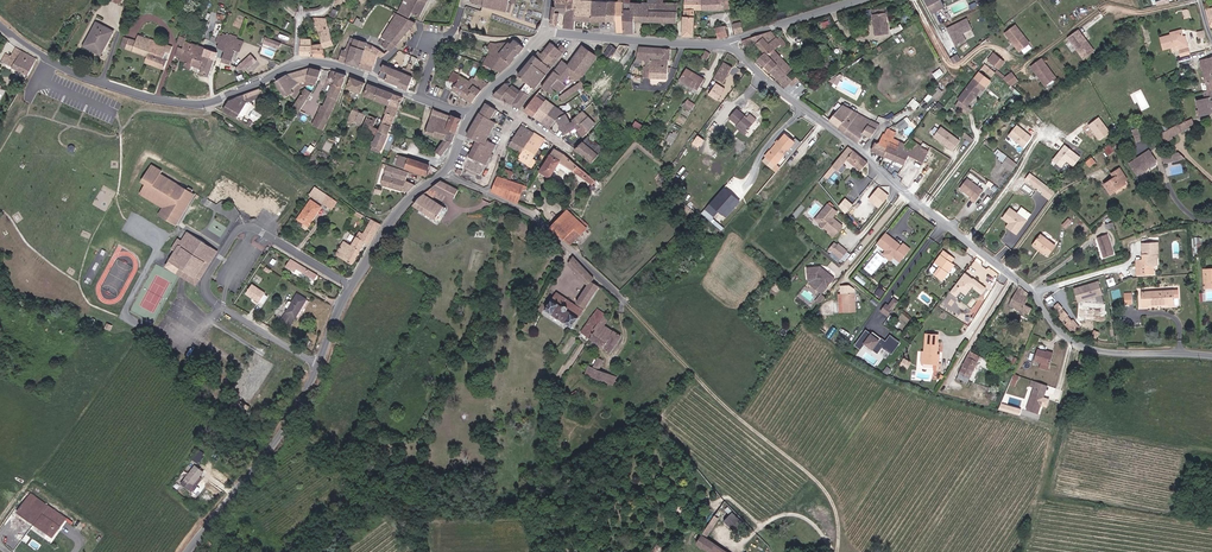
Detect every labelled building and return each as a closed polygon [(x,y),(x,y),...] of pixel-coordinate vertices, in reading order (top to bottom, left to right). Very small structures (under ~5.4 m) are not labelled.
[(405,17),(407,13),(414,16),(423,0),(399,0),(394,10),(405,17)] [(507,9),(509,9),(510,6),(511,6),(513,0),(472,0),(480,3),(479,4),(502,13),(504,8),(507,9)] [(565,0),(553,0),(553,5),(551,5),(548,24),(555,24),(557,12),(563,12),(564,5),(565,0)] [(573,6),(573,18),(588,20),(590,1),(585,0),(574,0),(573,6)] [(622,7),(622,1),(622,0),(616,0),(616,3),(590,1),(588,20),(615,20),(615,31),(621,32),(621,31),(622,7)] [(655,1),(649,0),(648,0),(648,2),(641,2),(641,3),(626,2),(625,7),(622,7),(621,31),(631,31),(632,20),(647,20),(648,10),(654,10),(655,1)] [(699,9),(699,0),(682,0),(680,36),(690,36),(692,14),(692,9),(699,9)] [(699,9),(722,7),(721,0),(699,0),(699,9)] [(931,13),(944,6),(941,0),(924,0),(931,13)] [(666,3),(655,1),(654,10),(648,10),(647,20),(674,22),(675,7),(666,3)] [(562,28),(572,30),(573,18),(573,6),(564,5),(563,12),(562,28)] [(373,39),(382,55),(392,45),(411,23),(390,10),(389,12),(391,14),(373,39)] [(888,29),(884,10),(872,12),(876,31),(888,29)] [(350,15),(347,19),(353,24),(356,20),(350,15)] [(141,22),(129,16),(127,19),(139,26),(141,22)] [(173,27),(178,29),(179,28),(182,18),(178,16),(173,27)] [(326,19),(313,18),(314,21),(322,43),(332,43),(326,19)] [(825,28),(833,25),(830,19),(823,22),(825,28)] [(967,19),(947,28),(955,45),(965,40),(961,33),(971,28),(967,19)] [(731,23),(732,32),(740,30),(739,21),(731,23)] [(80,45),(98,53),(108,33),(90,24),(80,45)] [(714,26),(717,37),(726,35),(723,24),(714,26)] [(1028,44),(1014,26),(1004,34),(1012,44),(1013,42),(1019,50),(1028,44)] [(1182,31),(1181,26),(1170,28),(1159,31),(1161,43),(1176,40),(1177,45),(1188,43),(1187,37),(1183,37),(1182,31)] [(176,33),(183,36),(185,30),(179,28),(178,29),(176,33)] [(1077,30),(1067,37),(1084,58),(1094,51),(1077,30)] [(232,48),(236,38),(221,31),(218,38),(225,42),(222,50),(218,60),(226,63),(232,48)] [(147,44),(143,56),(141,61),(159,68),(162,59),(158,58),(161,51),(165,53),(167,46),(166,46),(167,44),(164,43),(164,45),(150,39),(152,33),(148,32),(145,39),(143,43),(147,44)] [(770,32),(759,35),(762,39),(755,45),(765,55),(767,52),(777,44),(781,47),(785,43),(778,36),(773,39),(770,32)] [(173,64),(173,66),(178,68),(179,66),(186,68),(187,64),(192,52),(193,52),(195,45),(181,40),(183,36),(176,33),(173,42),(179,46),(179,48),(176,57),(173,64)] [(115,48),(143,56),(147,44),(143,43),(145,39),(132,35),(130,40),(119,37),(115,48)] [(261,35),(259,41),(273,46),(275,41),(261,35)] [(753,43),(755,45),(762,39),(759,35),(741,41),(743,45),(753,43)] [(336,59),(356,66),(359,60),(359,59),(372,63),(374,58),(378,59),(379,58),(371,47),(363,43),(364,41),(351,37),(349,43),(345,42),(342,49),(339,48),(336,59)] [(225,42),(218,38),(214,47),(222,50),(225,42)] [(301,55),(311,55),(313,46),(312,38),(302,38),(301,55)] [(506,41),(495,39),(489,49),(492,51),(493,49),(501,54),(501,55),(509,63),(521,46),(512,38),(508,43),(506,41)] [(314,55),(326,57),(323,47),(320,46),(319,40),(316,40),(314,55)] [(544,49),(556,58),(561,50),(560,49),(557,47),(550,42),(544,49)] [(567,65),(581,74),(596,55),(581,44),(568,62),(568,63),(568,64),(567,65)] [(612,53),(615,48),(609,44),(603,52),(609,57),(612,53)] [(626,44),(618,44),(615,48),(612,53),(618,57),(626,44)] [(96,56),(98,53),(80,45),(78,48),(96,56)] [(213,52),(195,45),(193,52),(192,52),(187,64),(197,68),(202,57),(210,60),(213,52)] [(652,66),(666,67),(666,59),(667,59),(667,49),(635,45),(635,57),(652,58),(652,66)] [(11,47),(7,55),(2,53),(0,57),(0,62),(22,75),(31,58),(11,47)] [(492,51),(489,49),(486,54),(495,59),(501,55),(501,54),(493,49),(492,51)] [(556,58),(544,49),(541,52),(537,49),(534,54),(550,66),(556,58)] [(703,50),(700,56),(705,59),(708,53),(703,50)] [(1211,82),(1211,50),(1205,51),(1207,60),(1201,61),(1206,83),(1211,82)] [(1207,60),(1205,51),(1199,53),(1201,61),(1207,60)] [(767,52),(765,55),(759,59),(787,85),(792,81),(795,84),(801,78),(799,75),(794,79),(776,60),(767,52)] [(251,59),(245,53),(234,64),(240,70),(251,59)] [(495,59),(486,54),(481,63),(495,71),(497,72),(509,63),(501,55),(495,59)] [(550,66),(534,54),(518,74),(525,80),(530,83),(526,88),(528,90),(526,92),(520,87),(518,91),(509,86),(511,83),(506,79),(492,92),(519,106),(550,66)] [(956,54),(949,58),(952,62),(957,62),(960,59),(956,54)] [(998,69),(1003,62),(993,54),(987,61),(998,69)] [(204,75),(210,60),(202,57),(197,68),(195,72),(204,75)] [(561,58),(553,68),(561,73),(567,65),(568,64),(568,63),(561,58)] [(359,60),(356,66),(370,70),(372,63),(359,59),(359,60)] [(1040,59),(1031,67),(1037,75),(1039,74),(1046,84),(1055,77),(1040,59)] [(721,60),(712,76),(722,81),(731,65),(721,60)] [(495,71),(481,63),(478,66),(493,75),(495,71)] [(985,63),(981,66),(989,74),(993,70),(985,63)] [(378,77),(398,85),(403,73),(383,65),(376,75),(378,77)] [(569,72),(579,79),(581,74),(567,65),(561,73),(561,74),(561,75),(559,78),(558,77),(557,79),(562,83),(569,72)] [(665,78),(666,67),(652,66),(644,65),(644,76),(665,78)] [(285,72),(282,73),(294,79),(304,76),(307,66),(285,72)] [(316,68),(307,66),(304,76),(314,78),(316,68)] [(329,68),(322,66),(320,80),(323,80),(312,101),(318,104),(328,108),(340,82),(342,74),(329,70),(329,68)] [(684,67),(679,78),(698,86),(703,75),(684,67)] [(553,68),(540,85),(552,93),(555,89),(557,90),(563,84),(562,83),(557,79),(558,77),(559,78),(561,75),(561,74),(561,73),(553,68)] [(941,68),(934,73),(937,78),(944,73),(941,68)] [(403,73),(398,85),(397,86),(406,90),(412,74),(404,70),(403,73)] [(472,84),(468,82),(452,71),(447,78),(454,84),(450,89),(463,98),(472,84)] [(836,72),(831,81),(838,84),(842,76),(836,72)] [(1010,72),(1002,78),(1010,85),(1016,80),(1010,72)] [(297,80),(294,79),(282,73),(272,79),(282,95),(286,93),(291,96),(299,84),(297,80)] [(1039,74),(1037,75),(1045,85),(1046,84),(1039,74)] [(472,84),(477,77),(473,75),(468,82),(472,84)] [(506,79),(511,83),(515,78),(510,75),(506,79)] [(358,93),(363,82),(348,76),(343,87),(358,93)] [(477,77),(472,84),(463,98),(469,102),(479,87),(484,82),(477,77)] [(977,94),(980,91),(982,93),(986,88),(975,79),(958,100),(966,107),(974,99),(973,98),(977,94)] [(525,80),(520,87),(526,92),(528,90),(526,88),(530,83),(525,80)] [(582,86),(579,81),(558,95),(561,99),(582,86)] [(716,98),(723,87),(715,82),(708,93),(716,98)] [(1206,83),(1202,84),(1205,95),(1199,96),(1200,102),(1198,103),(1200,112),(1211,109),(1211,82),(1206,83)] [(377,87),(366,83),(362,94),(372,98),(377,87)] [(191,96),(203,98),(202,86),(192,84),(191,96)] [(549,94),(539,86),(523,107),(548,127),(556,117),(553,113),(564,110),(545,98),(549,94)] [(241,93),(245,99),(257,95),(259,98),(262,97),(264,99),(266,98),(256,87),(241,93)] [(308,91),(305,90),(302,87),(290,105),(297,109),(302,100),(305,97),(308,91)] [(377,87),(372,98),(377,100),(382,89),(377,87)] [(382,89),(377,100),(387,104),(391,93),(382,89)] [(241,101),(245,99),(241,93),(234,96),(235,99),(227,115),(234,118),(241,101)] [(380,121),(388,125),(401,97),(391,93),(387,104),(383,111),(384,112),(382,118),(380,121)] [(849,93),(829,113),(847,126),(859,136),(867,128),(873,131),(879,122),(874,118),(878,114),(849,93)] [(235,99),(234,96),(224,99),(217,110),(227,115),(235,99)] [(688,99),(684,106),(692,110),(696,103),(688,99)] [(241,101),(234,118),(237,119),(243,102),(241,101)] [(491,116),(495,108),(484,103),(466,135),(473,139),(466,156),(484,163),(494,141),(485,136),(494,120),(492,118),(493,117),(491,116)] [(322,122),(328,108),(318,104),(312,117),(322,122)] [(750,110),(749,112),(748,113),(746,112),(737,105),(730,114),(739,121),(748,128),(757,116),(750,110)] [(352,124),(358,111),(351,108),(343,123),(351,127),(352,124)] [(421,132),(439,140),(450,115),(431,108),(421,132)] [(580,120),(587,114),(581,108),(574,112),(580,120)] [(297,109),(294,113),(303,117),(305,113),(297,109)] [(559,121),(570,115),(565,110),(564,110),(553,113),(556,117),(559,121)] [(363,113),(358,111),(352,124),(358,126),(363,113)] [(570,115),(559,121),(563,128),(573,120),(575,124),(580,120),(574,112),(572,114),(573,115),(571,116),(570,115)] [(319,129),(322,122),(312,117),(307,114),(304,121),(319,129)] [(369,133),(372,134),(375,127),(370,125),(374,117),(365,114),(355,136),(366,141),(369,133)] [(587,114),(580,120),(575,124),(582,133),(585,136),(590,132),(595,123),(587,114)] [(375,127),(379,117),(374,115),(374,117),(370,125),(375,127)] [(459,119),(450,115),(439,140),(450,142),(459,119)] [(382,118),(379,117),(375,127),(372,134),(374,135),(377,129),(380,121),(382,118)] [(1097,118),(1088,126),(1099,140),(1109,133),(1097,118)] [(1170,135),(1180,130),(1187,126),(1186,124),(1186,119),(1160,132),(1165,140),(1172,137),(1170,135)] [(639,129),(643,124),(637,120),(633,126),(639,129)] [(899,135),(909,127),(902,120),(892,128),(899,135)] [(385,133),(388,125),(380,121),(377,129),(385,133)] [(748,129),(748,128),(739,121),(737,123),(746,131),(748,129)] [(522,151),(533,131),(521,123),(516,132),(509,143),(522,151)] [(1016,125),(1007,135),(1022,148),(1030,138),(1016,125)] [(940,126),(933,135),(951,151),(959,141),(940,126)] [(1138,140),(1146,138),(1143,127),(1135,129),(1138,140)] [(385,133),(377,129),(374,135),(371,143),(379,147),(385,133)] [(518,157),(529,163),(543,138),(533,131),(522,151),(518,157)] [(670,131),(666,140),(674,143),(678,134),(670,131)] [(783,132),(780,136),(782,138),(777,144),(770,151),(769,150),(765,155),(775,165),(795,142),(783,132)] [(894,153),(900,143),(894,140),(895,135),(889,132),(884,137),(882,137),(881,136),(878,144),(874,143),(870,151),(883,156),(885,151),(894,153)] [(700,147),(706,139),(699,134),(693,142),(700,147)] [(588,135),(575,148),(591,163),(603,149),(588,135)] [(450,142),(439,140),(431,152),(440,156),(450,142)] [(907,146),(900,143),(894,153),(885,151),(883,156),(910,167),(915,158),(929,166),(937,154),(928,149),(927,151),(911,141),(907,146)] [(311,155),(314,147),(306,143),(303,152),(311,155)] [(866,162),(848,145),(834,162),(836,164),(834,167),(837,169),(846,159),(860,170),(866,162)] [(591,185),(592,184),(594,181),(593,178),(579,167),(565,154),(554,147),(540,169),(551,176),(560,162),(576,171),(581,175),(591,185)] [(1063,147),(1051,161),(1060,168),(1065,162),(1072,167),(1078,158),(1063,147)] [(1179,149),(1172,151),(1174,157),(1185,155),(1179,149)] [(1145,150),(1127,164),(1136,176),(1135,177),(1141,184),(1147,179),(1141,173),(1144,170),(1143,169),(1153,161),(1145,150)] [(1016,159),(1007,151),(1001,159),(1009,167),(1016,159)] [(1172,151),(1163,153),(1165,160),(1174,157),(1172,151)] [(426,166),(402,156),(399,166),(421,175),(421,173),(423,174),(426,166)] [(1082,162),(1086,166),(1091,161),(1088,157),(1082,162)] [(400,189),(406,191),(410,186),(402,183),(406,172),(383,164),(378,184),(400,192),(400,189)] [(500,165),(498,173),(511,178),(514,170),(500,165)] [(150,166),(141,183),(145,185),(140,195),(163,208),(159,215),(169,221),(186,190),(190,193),(192,190),(187,187),(186,190),(159,175),(160,172),(150,166)] [(1116,177),(1120,174),(1115,168),(1107,175),(1109,179),(1100,186),(1108,196),(1122,183),(1121,182),(1116,177)] [(1039,180),(1031,173),(1026,178),(1035,186),(1039,180)] [(1116,177),(1121,182),(1125,179),(1120,174),(1116,177)] [(492,190),(516,203),(522,188),(525,190),(526,187),(497,175),(492,190)] [(961,189),(969,179),(965,176),(957,186),(961,189)] [(283,202),(263,191),(258,200),(218,179),(209,197),(218,202),(221,195),(256,213),(261,204),(278,213),(283,202)] [(980,188),(969,179),(961,189),(967,194),(965,197),(970,200),(980,188)] [(438,182),(429,190),(452,201),(457,191),(438,182)] [(310,190),(332,206),(337,198),(326,193),(327,191),(316,183),(310,190)] [(1051,191),(1044,184),(1038,192),(1046,199),(1051,191)] [(740,200),(723,186),(705,208),(722,221),(740,200)] [(880,206),(889,194),(879,186),(869,199),(880,206)] [(190,193),(186,190),(169,221),(177,225),(194,195),(190,193)] [(308,221),(320,203),(310,196),(298,215),(308,221)] [(443,211),(423,197),(412,207),(434,223),(443,211)] [(1006,204),(999,214),(1006,219),(1009,221),(1006,225),(1013,230),(1023,216),(1006,204)] [(363,211),(355,205),(353,208),(361,214),(363,211)] [(836,213),(827,205),(817,217),(821,221),(818,224),(828,232),(829,230),(835,235),(842,227),(831,218),(836,213)] [(568,210),(567,212),(586,228),(588,225),(581,219),(580,220),(568,210)] [(567,212),(562,217),(580,234),(586,228),(567,212)] [(347,241),(341,237),(332,251),(350,262),(364,241),(366,242),(379,222),(366,213),(350,237),(347,241)] [(1072,219),(1067,214),(1061,222),(1066,226),(1072,219)] [(580,234),(562,217),(551,229),(570,246),(580,234)] [(186,231),(165,266),(195,284),(210,259),(197,251),(203,242),(186,231)] [(1037,231),(1029,240),(1040,248),(1045,252),(1052,243),(1037,231)] [(877,244),(900,261),(909,249),(902,243),(901,245),(899,247),(892,242),(893,239),(885,233),(877,244)] [(1108,236),(1098,238),(1102,256),(1112,254),(1108,236)] [(901,245),(893,239),(892,242),(899,247),(901,245)] [(1040,248),(1029,240),(1027,244),(1037,252),(1040,248)] [(216,250),(203,242),(197,251),(210,259),(216,250)] [(837,246),(832,253),(841,260),(847,252),(838,245),(837,246)] [(946,271),(953,262),(951,261),(954,257),(944,250),(935,262),(940,266),(934,273),(943,280),(949,273),(946,271)] [(1134,256),(1134,262),(1139,262),(1139,270),(1153,270),(1153,250),(1150,250),(1150,251),(1148,251),(1148,256),(1134,256)] [(872,274),(886,258),(878,251),(865,267),(872,274)] [(307,265),(289,253),(284,260),(293,266),(295,264),(303,270),(306,265),(307,265)] [(596,275),(573,253),(569,260),(592,282),(594,278),(596,275)] [(940,266),(935,262),(929,270),(934,273),(940,266)] [(946,271),(949,273),(955,264),(953,262),(946,271)] [(306,265),(303,270),(311,275),(314,271),(306,265)] [(1204,266),(1204,287),(1211,287),(1211,266),(1204,266)] [(817,278),(828,287),(835,278),(820,267),(806,269),(808,280),(817,278)] [(987,288),(965,272),(949,294),(956,299),(960,293),(965,296),(971,288),(981,295),(987,288)] [(1114,277),(1107,279),(1109,286),(1117,284),(1114,277)] [(266,288),(253,278),(247,287),(260,297),(260,296),(265,289),(266,288)] [(594,278),(592,282),(580,304),(561,291),(550,308),(577,326),(600,283),(594,278)] [(1022,284),(1017,281),(1007,298),(1025,308),(1029,301),(1023,298),(1027,291),(1022,284)] [(1098,281),(1074,289),(1078,302),(1102,295),(1098,281)] [(879,287),(875,293),(881,297),(885,290),(879,287)] [(1140,290),(1141,305),(1145,305),(1145,301),(1167,300),(1167,303),(1172,303),(1172,288),(1140,290)] [(280,305),(289,312),(301,296),(293,289),(287,297),(283,302),(280,305)] [(820,293),(816,301),(821,304),(825,295),(820,293)] [(843,301),(843,312),(855,312),(855,293),(843,293),(843,301)] [(879,311),(886,316),(888,314),(896,302),(892,298),(887,306),(884,304),(879,311)] [(1080,328),(1058,303),(1051,310),(1073,334),(1080,328)] [(289,312),(280,305),(274,313),(282,320),(289,312)] [(583,331),(593,338),(609,316),(611,313),(601,306),(583,331)] [(546,309),(541,307),(529,328),(536,331),(546,309)] [(609,316),(593,338),(612,351),(622,335),(607,325),(612,318),(609,316)] [(941,356),(941,349),(938,349),(938,345),(939,345),(939,326),(926,326),(925,343),(922,343),(922,355),(941,356)] [(881,342),(890,349),(897,337),(888,330),(883,338),(871,328),(869,331),(864,327),(854,342),(859,346),(863,340),(876,349),(881,342)] [(1048,362),(1050,351),(1044,349),(1034,347),(1031,359),(1039,360),(1038,365),(1045,367),(1046,362),(1048,362)] [(1001,355),(1008,359),(1011,352),(1004,348),(1001,355)] [(970,352),(959,372),(969,378),(981,358),(970,352)] [(1087,354),(1079,353),(1076,366),(1083,368),(1087,354)] [(601,357),(596,367),(601,369),(606,359),(601,357)] [(601,369),(596,367),(591,365),(586,373),(616,385),(617,383),(616,382),(618,376),(601,369)] [(967,382),(969,378),(959,372),(956,376),(967,382)] [(1012,372),(1008,380),(1013,382),(1016,374),(1012,372)] [(1035,379),(1033,385),(1037,388),(1044,390),(1047,383),(1035,379)] [(1031,409),(1037,388),(1033,385),(1024,406),(1031,409)] [(1044,390),(1037,388),(1031,409),(1035,411),(1044,390)] [(1019,414),(1021,408),(1011,405),(1009,412),(1019,414)] [(201,462),(205,452),(198,449),(194,459),(201,462)] [(197,464),(189,458),(175,477),(184,483),(197,464)] [(28,490),(14,511),(52,536),(65,515),(28,490)] [(723,499),(715,511),(720,515),(728,504),(723,499)] [(733,511),(724,520),(738,533),(747,524),(733,511)] [(709,551),(714,543),(700,533),(695,543),(709,551)] [(664,547),(657,543),(651,551),(661,551),(664,547)] [(714,543),(709,551),(729,551),(714,543)]
